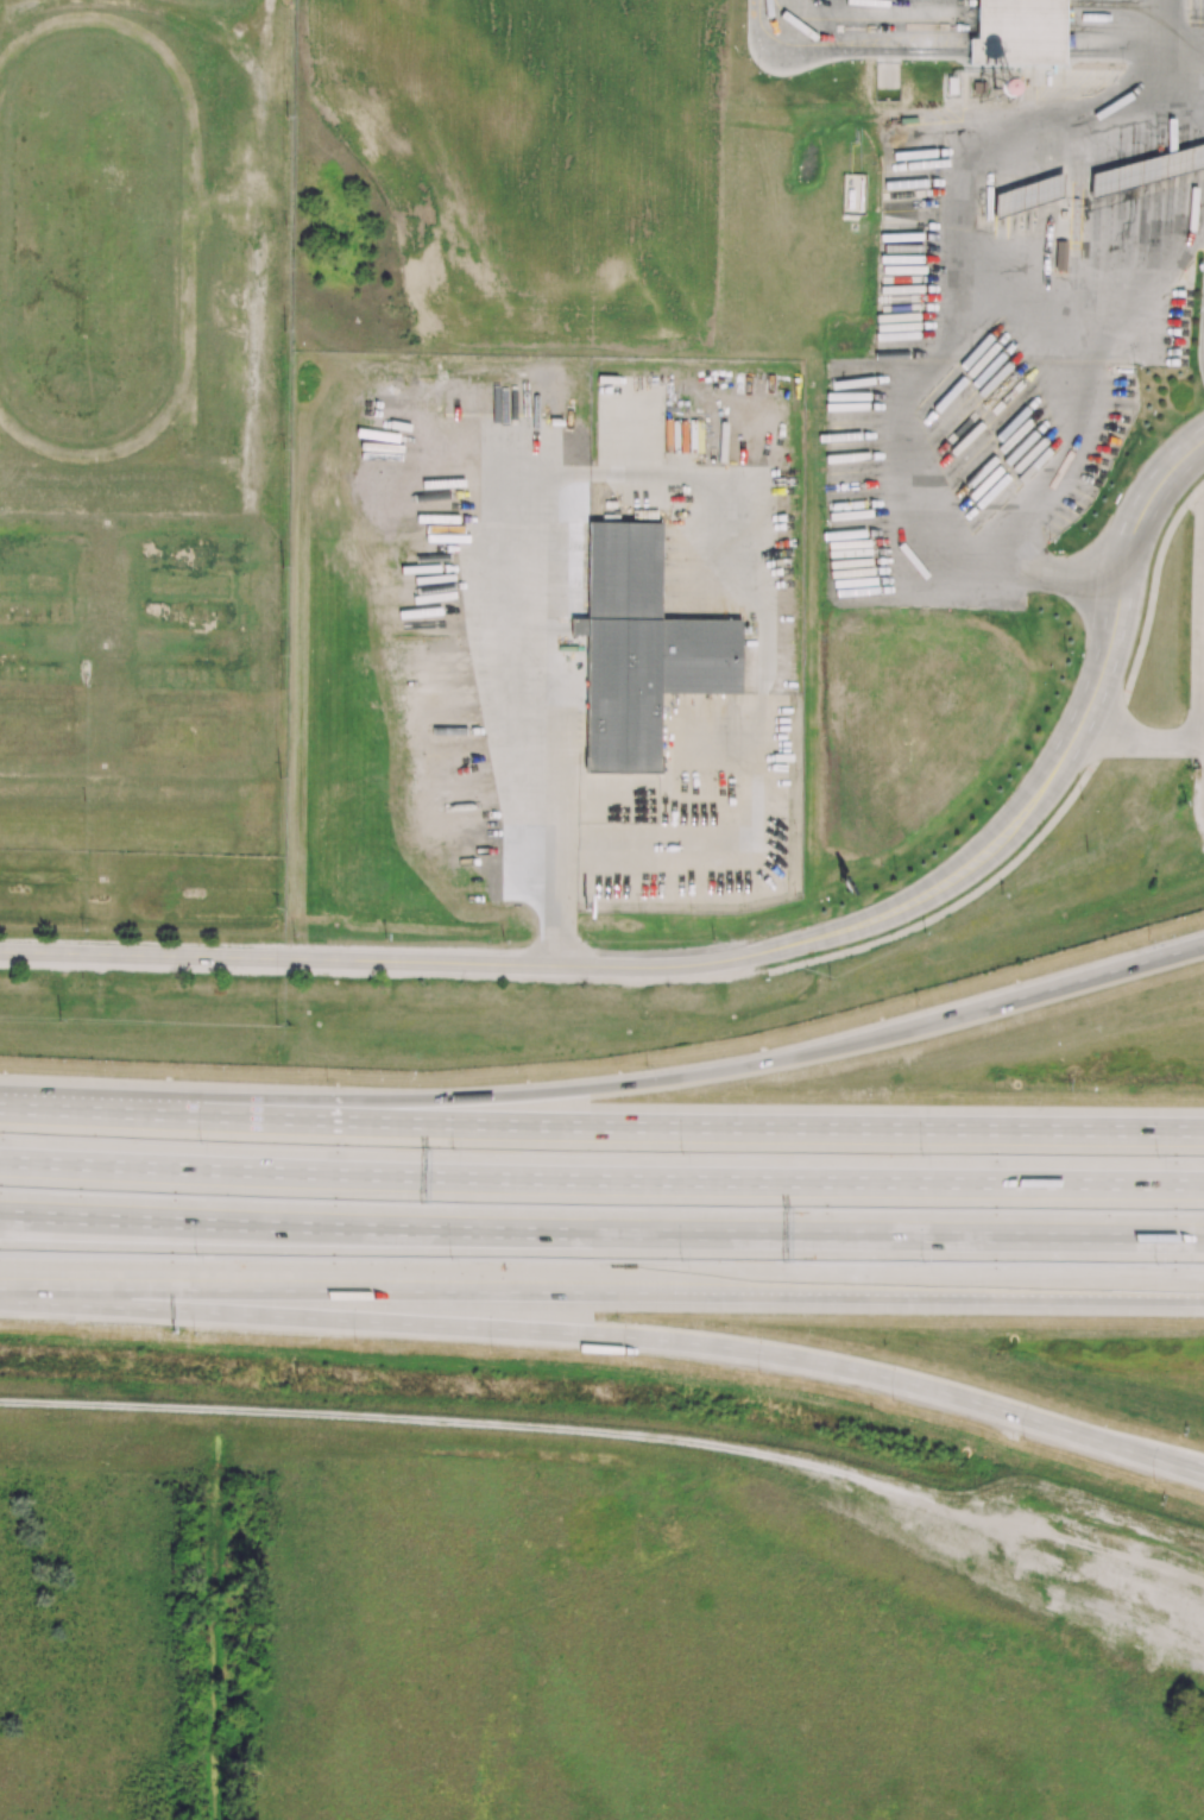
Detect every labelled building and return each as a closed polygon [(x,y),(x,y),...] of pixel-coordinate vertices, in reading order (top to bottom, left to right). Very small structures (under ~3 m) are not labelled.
[(1003,7),(1003,18),(1003,71),(1091,71),(1091,56),(1074,56),(1074,20),(1074,7),(1003,7)] [(959,56),(960,74),(982,74),(982,56),(959,56)] [(943,80),(943,97),(953,97),(953,80),(943,80)] [(1092,199),(1203,168),(1203,144),(1093,174),(1092,199)] [(995,195),(995,220),(1063,197),(1063,172),(995,195)] [(585,773),(585,755),(587,637),(571,637),(571,618),(587,618),(590,522),(662,523),(661,619),(742,621),(740,694),(660,693),(660,774),(585,773)]
